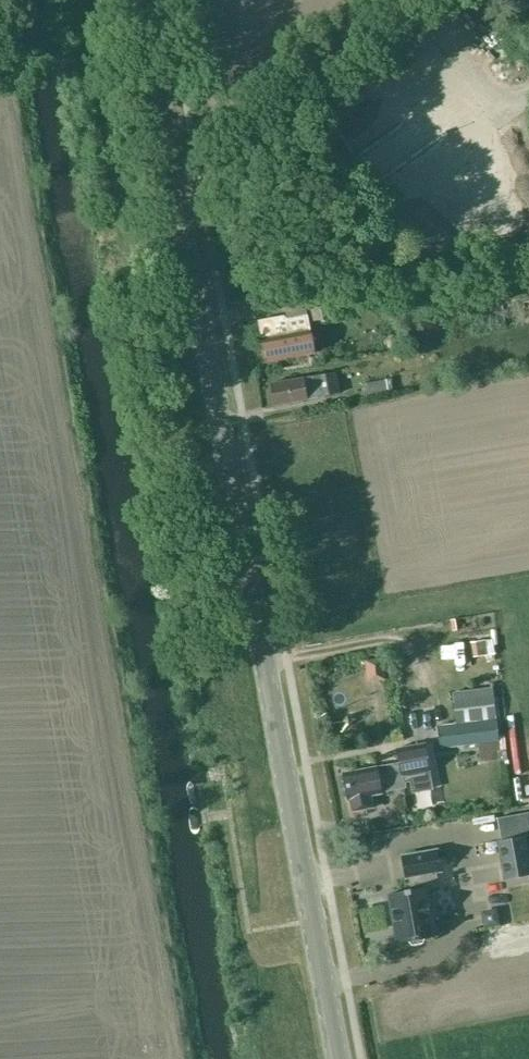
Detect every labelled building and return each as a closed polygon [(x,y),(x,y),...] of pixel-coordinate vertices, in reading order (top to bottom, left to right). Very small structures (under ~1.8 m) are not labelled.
[(306,283),(313,321),(334,317),(327,279),(306,283)] [(307,315),(284,320),(283,316),(258,321),(262,340),(266,362),(314,352),(307,315)] [(335,372),(304,378),(304,377),(270,383),(274,405),(318,397),(318,396),(339,393),(335,372)] [(391,379),(363,384),(365,397),(393,392),(391,379)] [(378,672),(381,657),(368,654),(365,669),(378,672)] [(453,687),(454,700),(453,700),(456,723),(438,725),(440,749),(478,745),(479,753),(500,750),(493,696),(475,698),(473,685),(453,687)] [(371,795),(383,793),(382,791),(405,787),(404,781),(430,777),(429,770),(430,770),(425,743),(397,748),(399,763),(378,767),(378,766),(343,772),(348,799),(350,798),(352,811),(373,807),(371,795)] [(519,814),(497,818),(501,841),(498,841),(505,879),(528,874),(528,857),(525,837),(523,837),(519,814)] [(423,833),(409,835),(411,850),(425,848),(423,833)] [(412,890),(388,894),(397,943),(436,936),(427,888),(438,886),(436,872),(440,871),(436,850),(402,856),(406,878),(409,877),(412,890)]
